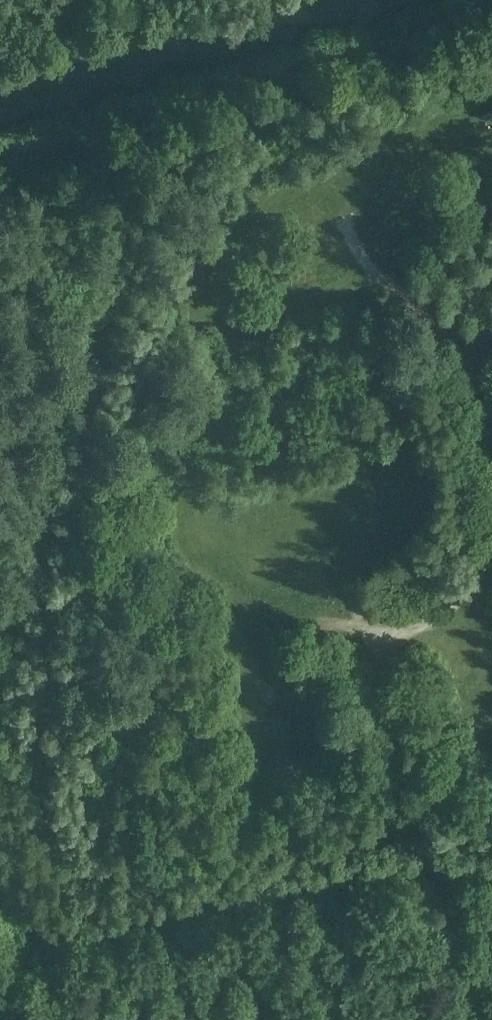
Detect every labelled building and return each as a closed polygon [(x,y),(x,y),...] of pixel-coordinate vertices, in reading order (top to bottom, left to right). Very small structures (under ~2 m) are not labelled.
[(270,688),(257,690),(260,709),(272,707),(270,688)]
